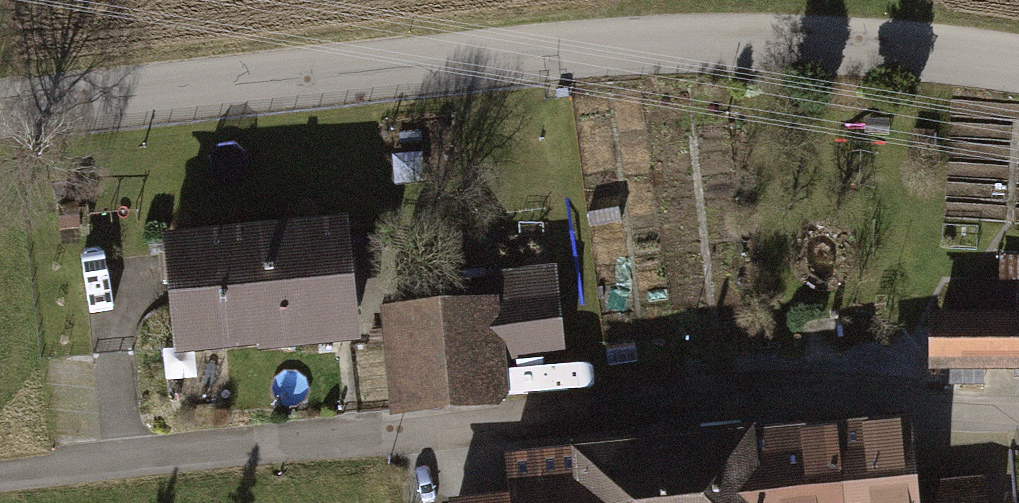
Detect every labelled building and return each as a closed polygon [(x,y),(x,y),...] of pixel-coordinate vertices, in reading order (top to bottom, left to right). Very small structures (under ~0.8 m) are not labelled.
[(345,236),(163,249),(171,367),(353,354),(345,236)] [(1003,258),(1003,288),(951,288),(951,327),(930,327),(930,381),(1009,381),(1009,391),(1018,391),(1018,258),(1003,258)] [(560,365),(553,297),(387,315),(398,419),(507,408),(504,371),(560,365)] [(748,442),(743,442),(741,423),(702,426),(704,446),(691,448),(696,502),(754,502),(748,442)] [(691,448),(673,449),(670,425),(630,429),(632,454),(578,459),(582,502),(696,502),(691,448)] [(837,433),(844,502),(916,502),(909,432),(878,429),(837,433)] [(748,442),(754,502),(844,502),(837,433),(748,442)] [(578,459),(508,466),(512,500),(479,502),(582,502),(578,459)] [(924,502),(983,502),(981,484),(923,490),(924,502)]
